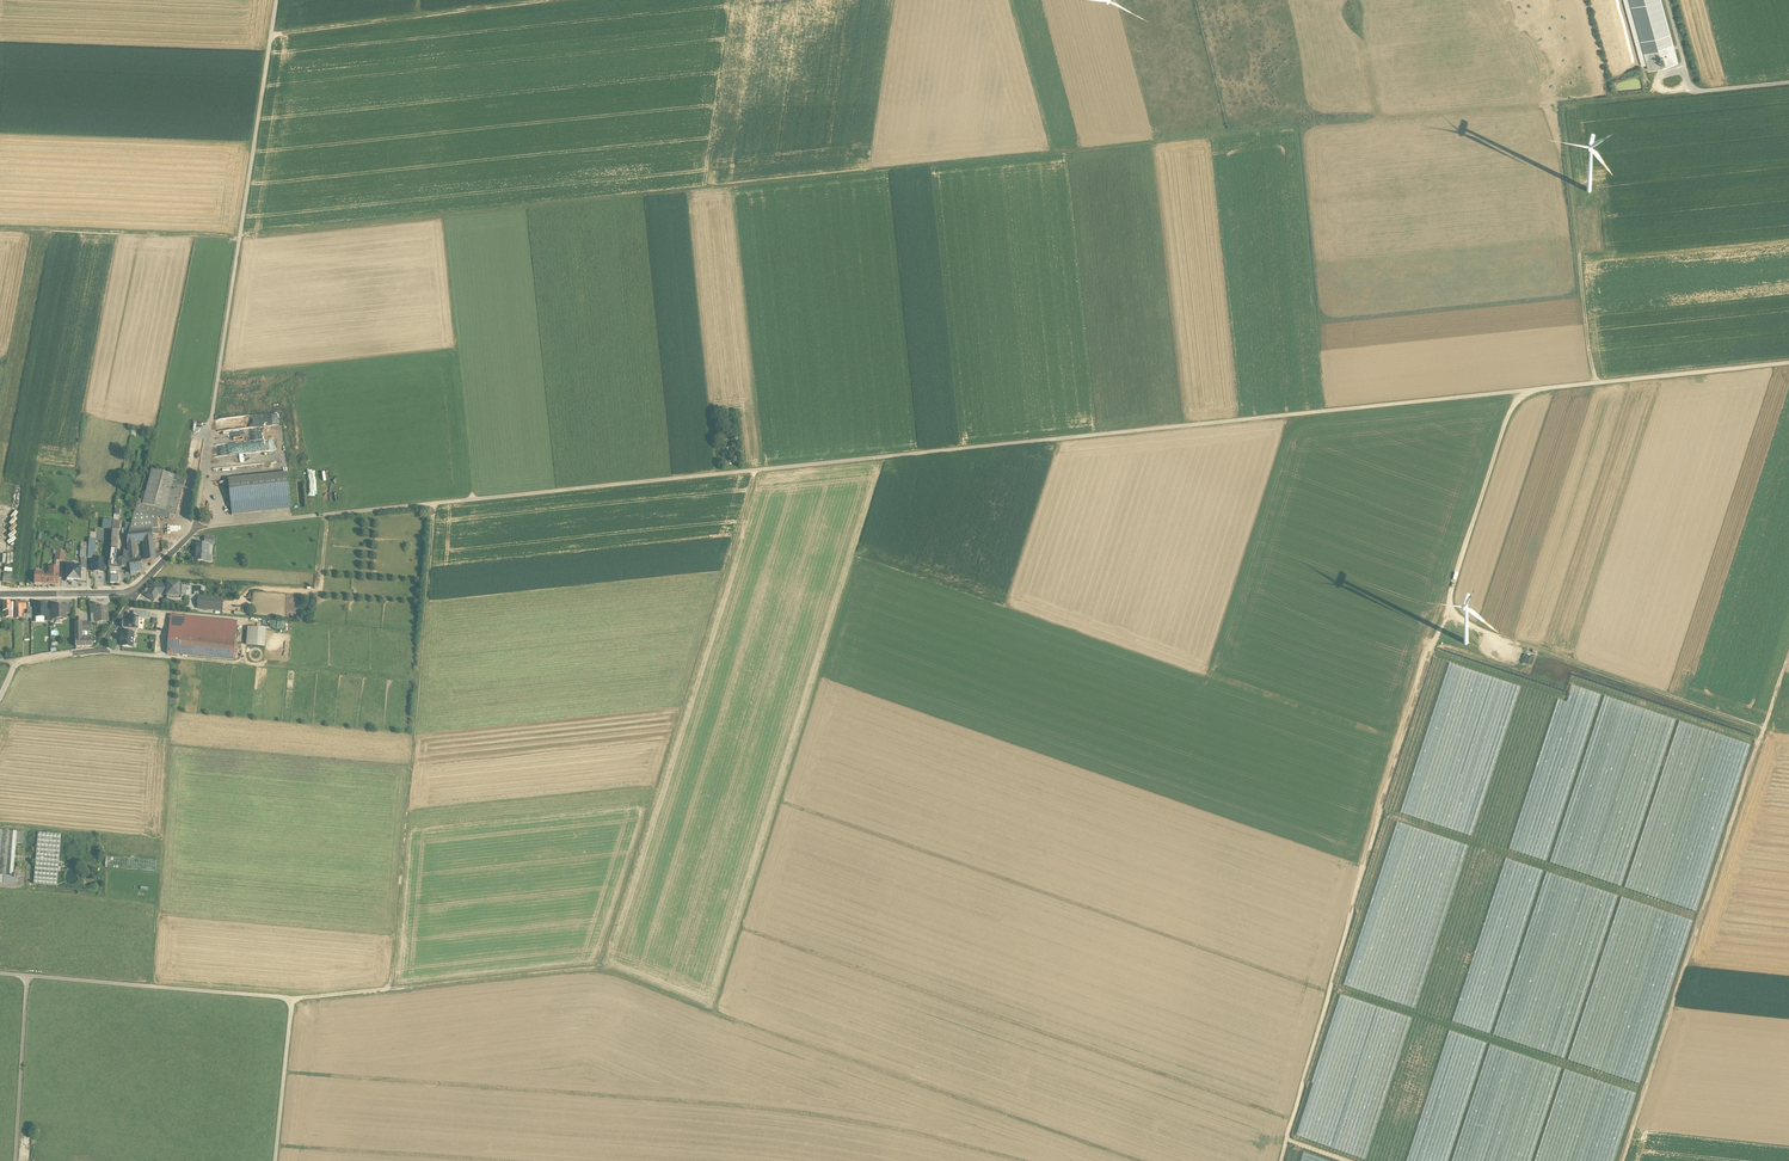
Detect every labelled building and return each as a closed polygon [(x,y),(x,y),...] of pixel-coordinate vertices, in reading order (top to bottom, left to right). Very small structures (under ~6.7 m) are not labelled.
[(1661,0),(1629,0),(1649,70),(1678,62),(1661,0)] [(1649,405),(1654,407),(1660,387),(1655,386),(1649,405)] [(262,419),(263,427),(235,429),(235,441),(276,438),(275,426),(278,425),(277,414),(259,415),(260,420),(262,419)] [(221,468),(277,463),(276,451),(220,456),(221,468)] [(185,479),(152,470),(142,505),(171,513),(176,514),(185,479)] [(288,474),(228,480),(232,515),(291,509),(288,474)] [(171,513),(142,505),(140,513),(144,514),(145,514),(146,513),(156,516),(157,516),(169,519),(171,513)] [(133,519),(130,532),(152,530),(158,529),(157,516),(145,514),(144,514),(140,513),(135,511),(133,519)] [(113,530),(113,521),(104,520),(103,529),(113,530)] [(127,523),(113,522),(113,530),(111,542),(112,542),(118,542),(124,543),(125,537),(126,532),(127,523)] [(152,530),(130,532),(129,537),(127,544),(134,543),(144,542),(154,541),(153,535),(152,530)] [(154,541),(144,542),(146,562),(156,560),(156,559),(155,554),(154,541)] [(141,560),(136,561),(135,556),(134,543),(127,544),(128,550),(129,562),(130,562),(130,568),(131,574),(143,572),(141,560)] [(209,546),(196,545),(195,561),(211,562),(212,557),(208,556),(209,546)] [(88,558),(89,548),(81,547),(80,558),(88,558)] [(65,552),(57,551),(56,560),(64,561),(65,552)] [(95,558),(92,558),(92,559),(91,567),(94,567),(93,572),(104,573),(105,560),(95,560),(95,558)] [(78,580),(81,581),(81,572),(81,567),(76,566),(76,565),(67,565),(67,574),(68,574),(67,580),(78,580)] [(58,568),(51,568),(51,574),(48,574),(48,578),(44,578),(44,575),(43,574),(35,574),(35,577),(34,583),(58,584),(58,568)] [(78,582),(87,582),(87,572),(81,572),(81,581),(78,580),(78,582)] [(179,584),(168,583),(168,585),(167,594),(167,596),(178,596),(179,584)] [(178,596),(167,596),(167,599),(181,600),(182,584),(179,584),(178,596)] [(154,585),(146,596),(154,601),(158,594),(154,585)] [(168,585),(154,585),(158,594),(167,594),(168,585)] [(223,599),(199,597),(198,609),(222,611),(223,599)] [(26,609),(26,603),(15,603),(15,617),(15,619),(21,619),(21,615),(22,615),(22,609),(26,609)] [(46,604),(35,604),(35,608),(35,617),(45,618),(46,618),(46,611),(46,604)] [(65,607),(54,607),(54,611),(55,619),(63,619),(63,620),(65,620),(67,618),(67,616),(66,615),(65,614),(70,614),(70,605),(65,606),(65,607)] [(107,608),(99,609),(99,605),(96,605),(96,613),(97,622),(108,621),(107,608)] [(123,622),(123,629),(125,629),(136,630),(139,630),(140,619),(140,617),(133,617),(129,616),(129,622),(123,622)] [(237,622),(170,616),(166,654),(233,660),(237,622)] [(91,623),(82,623),(82,631),(82,632),(89,631),(92,631),(91,623)] [(265,648),(266,630),(248,629),(246,647),(265,648)] [(90,638),(82,639),(82,632),(82,631),(76,630),(76,648),(93,646),(92,638),(90,638)] [(124,633),(123,633),(123,637),(121,637),(120,642),(122,642),(122,647),(133,648),(134,634),(134,633),(124,633)] [(1575,705),(1590,709),(1594,691),(1572,686),(1568,702),(1576,704),(1575,705)] [(1747,757),(1750,745),(1737,741),(1735,746),(1738,747),(1737,751),(1740,752),(1739,755),(1747,757)] [(0,831),(0,883),(13,884),(13,879),(16,879),(16,877),(13,877),(16,844),(23,844),(24,833),(0,831)] [(62,836),(38,834),(34,884),(57,886),(62,836)] [(1633,1103),(1636,1093),(1615,1087),(1613,1094),(1622,1097),(1622,1100),(1633,1103)]
